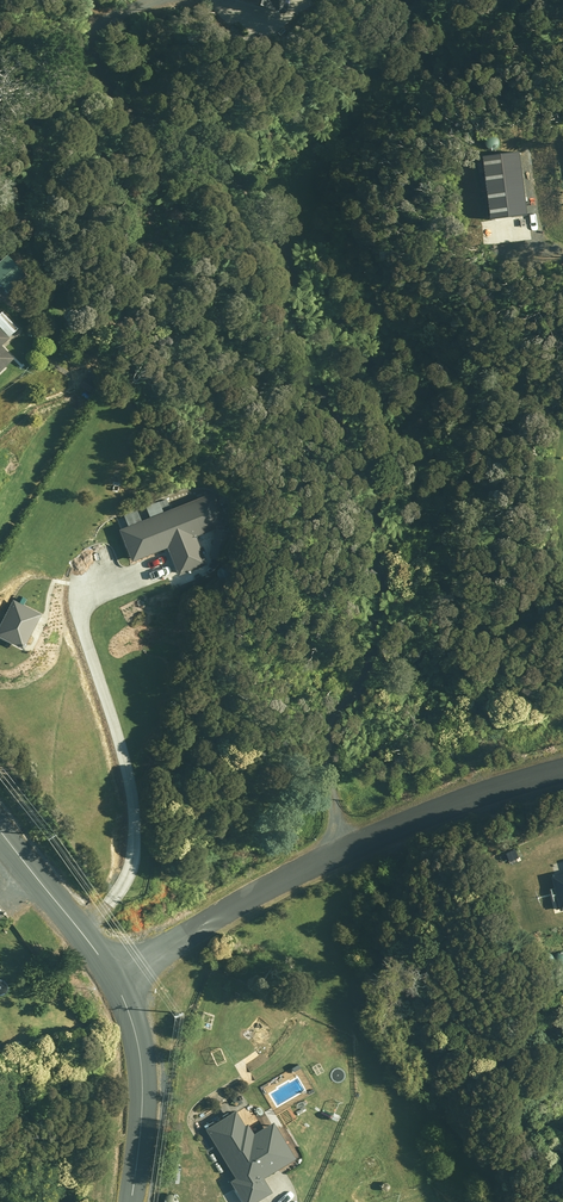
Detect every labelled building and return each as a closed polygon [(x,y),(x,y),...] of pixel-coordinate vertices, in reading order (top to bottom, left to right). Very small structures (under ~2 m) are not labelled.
[(235,2),(277,15),(282,0),(235,0),(235,2)] [(0,269),(0,294),(13,283),(0,269)] [(0,316),(0,372),(14,358),(1,345),(8,339),(19,328),(4,312),(0,316)] [(104,377),(94,370),(82,387),(92,395),(104,377)] [(223,527),(211,496),(120,532),(132,563),(167,549),(178,576),(207,565),(196,537),(223,527)] [(221,587),(216,577),(200,585),(206,595),(221,587)] [(239,1111),(207,1131),(235,1179),(230,1182),(242,1201),(260,1201),(272,1195),(263,1180),(296,1160),(274,1123),(253,1135),(239,1111)]
